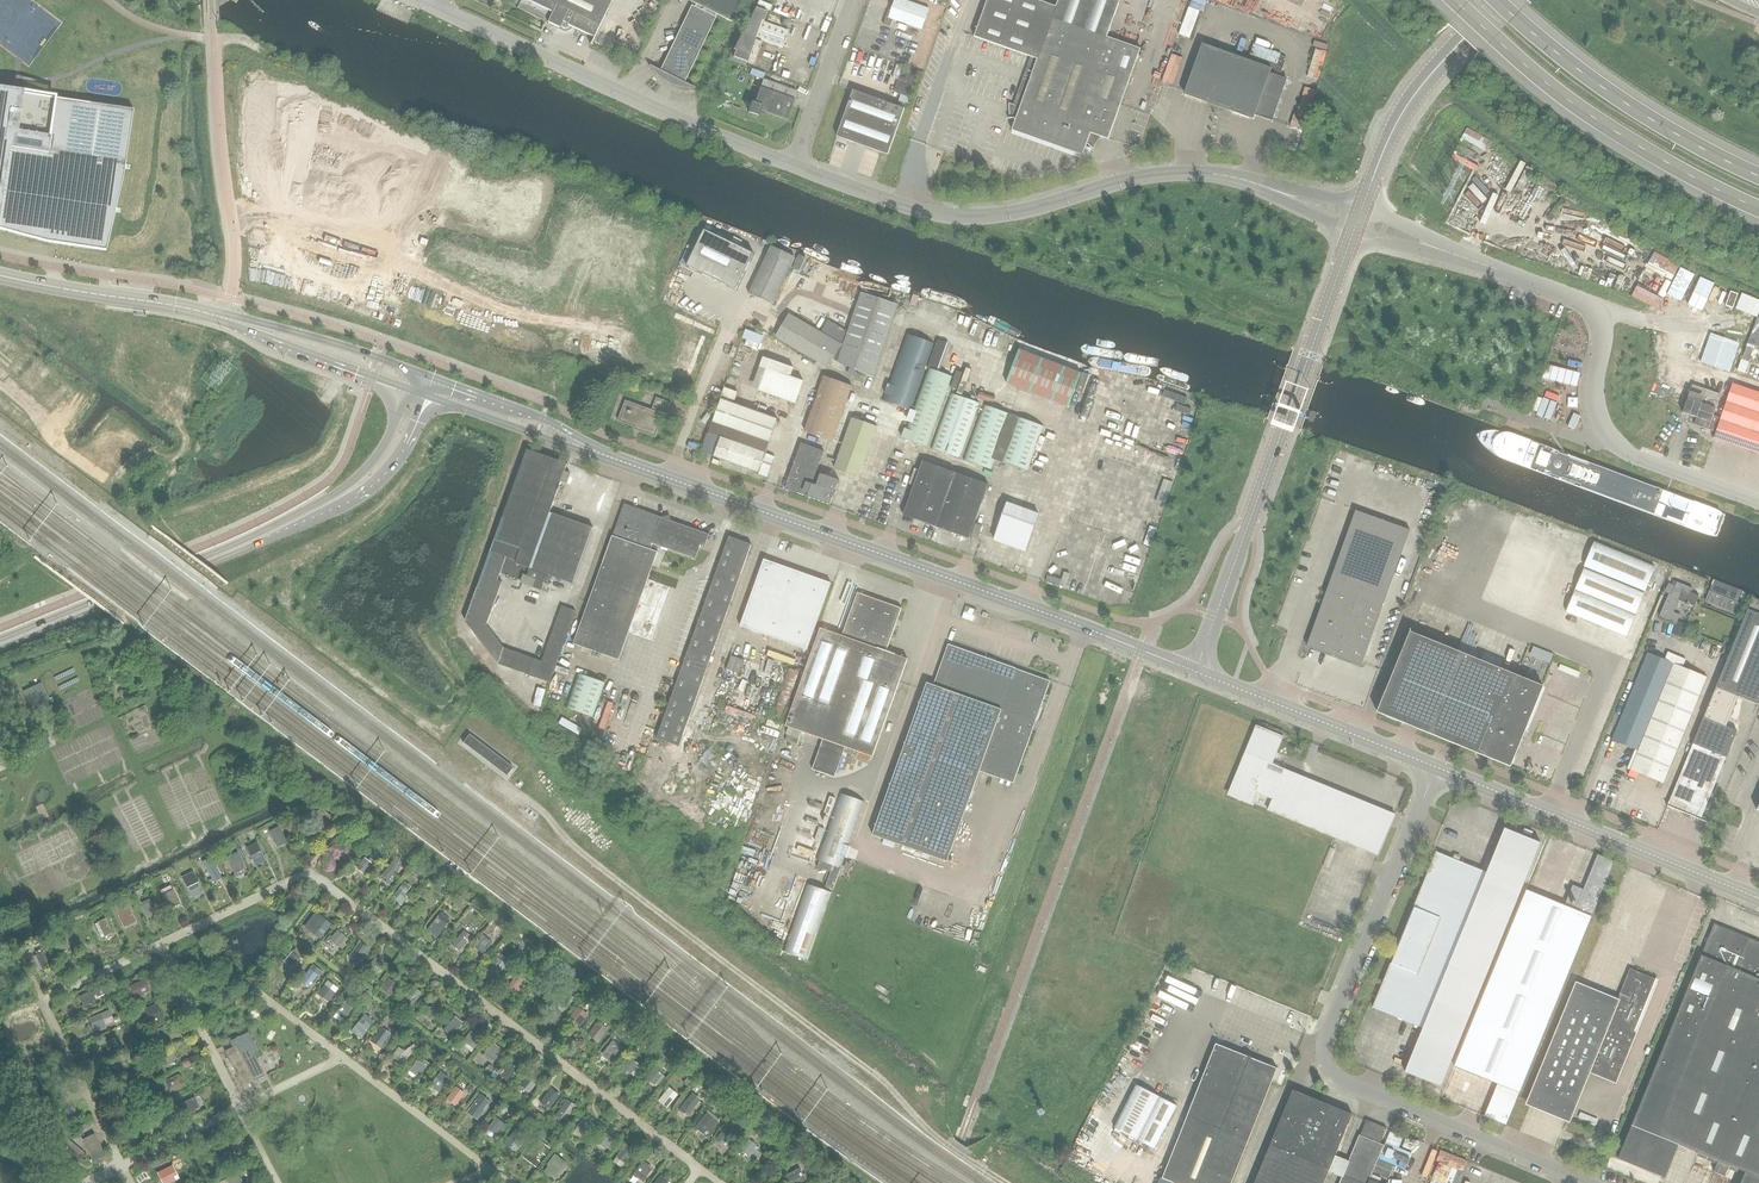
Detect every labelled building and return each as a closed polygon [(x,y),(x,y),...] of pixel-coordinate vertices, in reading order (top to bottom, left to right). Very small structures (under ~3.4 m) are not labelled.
[(521,0),(517,9),(547,24),(545,26),(558,32),(560,28),(565,30),(566,28),(592,41),(612,0),(521,0)] [(743,0),(686,0),(696,5),(695,7),(691,5),(660,70),(649,65),(648,65),(650,68),(651,70),(652,72),(654,74),(656,76),(658,78),(660,80),(662,81),(665,83),(667,84),(670,85),(673,87),(675,87),(678,88),(681,89),(684,89),(687,89),(690,89),(692,89),(695,89),(695,88),(684,82),(716,18),(715,17),(717,15),(732,22),(743,0)] [(890,27),(893,19),(922,30),(929,9),(903,0),(895,0),(890,12),(888,11),(883,25),(890,27)] [(1121,0),(1058,0),(1056,7),(1037,0),(987,0),(974,37),(1037,59),(1020,107),(1012,105),(1013,118),(1008,118),(1008,119),(1016,119),(1012,130),(1083,155),(1087,144),(1093,150),(1094,149),(1091,147),(1099,137),(1109,141),(1141,50),(1108,38),(1121,0)] [(757,11),(731,60),(754,68),(762,45),(756,43),(757,41),(783,51),(790,33),(766,24),(769,16),(757,11)] [(1194,25),(1196,18),(1188,16),(1183,33),(1191,36),(1195,25),(1194,25)] [(1272,120),(1286,80),(1270,74),(1272,69),(1202,45),(1185,95),(1255,119),(1257,115),(1272,120)] [(917,74),(902,69),(894,93),(901,95),(898,104),(910,108),(913,99),(909,98),(917,74)] [(794,100),(797,92),(763,80),(754,104),(752,103),(749,112),(758,115),(759,111),(787,121),(794,100)] [(1306,86),(1296,126),(1308,129),(1318,89),(1306,86)] [(47,242),(106,251),(124,174),(134,109),(55,98),(55,95),(50,94),(23,90),(0,87),(0,229),(47,242)] [(853,90),(837,137),(888,155),(905,109),(853,90)] [(1470,126),(1465,136),(1488,148),(1493,138),(1470,126)] [(687,266),(737,289),(754,253),(704,229),(687,266)] [(773,305),(795,257),(771,246),(749,294),(773,305)] [(799,255),(793,268),(800,271),(806,258),(799,255)] [(1681,268),(1667,294),(1681,301),(1694,275),(1681,268)] [(1702,311),(1714,284),(1700,277),(1688,305),(1702,311)] [(898,306),(861,292),(847,332),(828,320),(821,332),(789,313),(775,338),(828,369),(833,360),(873,378),(898,306)] [(914,295),(913,297),(910,305),(916,307),(919,297),(914,295)] [(1741,295),(1736,308),(1757,316),(1758,312),(1758,302),(1741,295)] [(1737,371),(1758,379),(1758,317),(1757,316),(1737,371)] [(746,330),(743,338),(760,344),(763,337),(746,330)] [(1739,344),(1710,334),(1701,362),(1729,372),(1739,344)] [(934,345),(907,335),(882,400),(909,410),(934,345)] [(938,339),(928,368),(937,371),(947,343),(938,339)] [(1082,374),(1019,350),(1006,384),(1068,408),(1082,374)] [(796,404),(804,382),(790,377),(793,368),(770,360),(759,391),(796,404)] [(1576,387),(1580,374),(1545,364),(1542,377),(1576,387)] [(925,375),(902,438),(927,447),(950,385),(953,377),(928,368),(925,375)] [(1695,424),(1716,432),(1721,418),(1713,416),(1725,381),(1698,371),(1683,412),(1697,417),(1695,424)] [(832,442),(851,386),(824,376),(805,432),(832,442)] [(1713,438),(1714,439),(1758,454),(1758,393),(1732,384),(1715,436),(1714,435),(1713,438)] [(735,405),(739,393),(725,388),(702,452),(754,471),(754,473),(767,478),(775,457),(766,454),(778,420),(765,416),(767,412),(751,407),(750,410),(735,405)] [(959,459),(979,404),(951,394),(931,449),(959,459)] [(656,398),(652,411),(626,401),(618,421),(640,429),(639,431),(655,437),(664,415),(666,416),(671,403),(656,398)] [(995,459),(1011,415),(984,405),(963,460),(991,470),(995,459)] [(1310,413),(1308,419),(1310,422),(1314,422),(1316,415),(1314,412),(1310,413)] [(1011,415),(995,459),(1028,471),(1043,427),(1011,415)] [(859,477),(877,427),(852,418),(834,468),(859,477)] [(1527,467),(1758,554),(1758,525),(1536,442),(1527,467)] [(812,484),(824,451),(801,443),(785,488),(807,497),(808,494),(812,485),(812,484)] [(491,551),(465,621),(499,663),(498,665),(550,683),(557,663),(575,611),(562,607),(542,661),(506,648),(487,626),(503,583),(498,581),(507,557),(517,561),(516,563),(530,568),(552,508),(558,491),(559,491),(560,487),(561,482),(567,484),(571,474),(565,472),(567,466),(567,465),(568,464),(553,459),(544,456),(544,455),(527,450),(527,452),(491,551)] [(903,515),(969,539),(988,485),(923,461),(903,515)] [(830,505),(839,481),(820,474),(816,485),(812,484),(812,485),(808,494),(807,497),(830,505)] [(1165,504),(1173,483),(1164,480),(1157,501),(1165,504)] [(1039,514),(1007,503),(993,540),(1026,552),(1039,514)] [(695,561),(701,545),(705,546),(709,535),(624,504),(574,644),(619,660),(628,633),(648,580),(658,552),(650,549),(652,543),(695,558),(694,560),(695,561)] [(1409,530),(1355,511),(1307,646),(1360,665),(1409,530)] [(552,513),(532,569),(552,577),(573,584),(593,528),(552,513)] [(975,523),(971,537),(978,539),(982,525),(975,523)] [(656,739),(679,747),(751,545),(729,537),(656,739)] [(1565,612),(1624,637),(1653,567),(1594,542),(1565,612)] [(740,626),(807,650),(831,583),(764,559),(740,626)] [(523,575),(520,583),(532,587),(541,590),(544,582),(549,584),(552,578),(530,570),(527,576),(523,575)] [(1065,587),(1069,574),(1064,572),(1060,585),(1065,587)] [(1059,586),(1061,580),(1048,576),(1046,582),(1059,586)] [(1695,608),(1699,596),(1692,593),(1694,589),(1677,582),(1676,586),(1669,583),(1666,590),(1670,592),(1660,616),(1677,623),(1681,615),(1674,613),(1680,600),(1686,603),(1686,604),(1695,608)] [(820,628),(804,674),(786,726),(823,739),(812,769),(835,777),(844,751),(857,756),(858,752),(873,757),(908,659),(886,652),(901,608),(857,593),(844,636),(820,628)] [(977,610),(966,607),(962,618),(973,622),(977,610)] [(1749,609),(1667,806),(1701,820),(1737,732),(1726,727),(1738,697),(1757,705),(1758,701),(1758,614),(1749,609)] [(1510,767),(1543,688),(1410,633),(1378,713),(1510,767)] [(872,835),(947,862),(980,771),(1014,783),(1018,773),(1017,773),(1050,681),(948,645),(933,685),(927,683),(872,835)] [(1648,653),(1611,739),(1637,750),(1634,759),(1631,757),(1627,768),(1663,783),(1707,678),(1648,653)] [(730,655),(721,678),(744,686),(752,663),(730,655)] [(800,673),(789,669),(773,713),(784,717),(800,673)] [(775,671),(771,683),(793,691),(797,680),(775,671)] [(578,674),(565,708),(592,718),(605,684),(578,674)] [(721,678),(713,700),(736,708),(744,686),(721,678)] [(32,712),(51,704),(41,683),(23,691),(32,712)] [(771,683),(767,694),(789,702),(793,691),(771,683)] [(767,694),(763,705),(785,713),(789,702),(767,694)] [(713,700),(705,722),(728,730),(736,708),(713,700)] [(763,705),(758,716),(781,724),(785,713),(763,705)] [(758,716),(754,727),(777,736),(781,724),(758,716)] [(754,727),(750,739),(773,747),(777,736),(754,727)] [(1230,795),(1238,798),(1254,804),(1258,793),(1256,792),(1268,764),(1270,764),(1271,764),(1281,738),(1257,728),(1230,795)] [(465,740),(486,757),(482,762),(504,780),(515,766),(472,732),(465,740)] [(787,735),(785,741),(797,745),(799,739),(787,735)] [(750,739),(746,750),(769,758),(773,747),(750,739)] [(746,750),(742,761),(765,769),(769,758),(746,750)] [(742,761),(738,772),(761,780),(765,769),(742,761)] [(1256,792),(1258,793),(1272,799),(1267,810),(1379,856),(1395,815),(1271,764),(1270,764),(1268,764),(1256,792)] [(738,772),(734,783),(757,792),(761,780),(738,772)] [(734,783),(730,795),(752,803),(757,792),(734,783)] [(842,868),(865,802),(840,793),(817,858),(842,868)] [(730,795),(726,806),(748,814),(752,803),(730,795)] [(726,806),(722,817),(744,825),(748,814),(726,806)] [(329,807),(326,811),(331,815),(334,812),(329,807)] [(722,817),(718,829),(740,837),(744,825),(722,817)] [(278,827),(269,831),(272,836),(277,847),(286,843),(278,827)] [(1487,872),(1437,852),(1373,1008),(1423,1028),(1405,1072),(1442,1087),(1442,1086),(1441,1086),(1540,843),(1541,843),(1504,828),(1487,872)] [(588,849),(601,858),(608,846),(595,838),(588,849)] [(257,842),(247,847),(254,864),(265,859),(257,842)] [(237,853),(228,857),(229,858),(231,861),(237,876),(245,872),(237,853)] [(1560,993),(1614,861),(1597,854),(1597,855),(1583,889),(1573,885),(1564,906),(1526,890),(1495,967),(1560,993)] [(396,856),(381,875),(382,876),(389,881),(390,882),(395,876),(393,875),(403,862),(396,856)] [(365,858),(356,868),(363,873),(371,863),(373,860),(370,858),(368,861),(365,858)] [(830,872),(832,866),(820,861),(817,868),(830,872)] [(212,862),(205,867),(212,879),(220,875),(212,862)] [(831,870),(825,887),(833,890),(841,868),(834,866),(833,871),(831,870)] [(415,867),(411,871),(416,875),(420,870),(415,867)] [(195,875),(184,880),(192,897),(203,892),(195,875)] [(404,882),(391,898),(392,898),(395,901),(398,903),(411,887),(404,882)] [(808,884),(784,951),(808,960),(832,893),(808,884)] [(164,894),(162,895),(169,907),(179,902),(173,889),(172,890),(164,894)] [(149,899),(142,903),(148,917),(156,914),(149,899)] [(127,901),(114,907),(122,925),(135,919),(127,901)] [(419,903),(411,914),(417,919),(418,917),(420,915),(425,907),(419,903)] [(983,906),(978,919),(988,923),(993,911),(983,906)] [(440,913),(429,927),(438,934),(450,921),(440,913)] [(319,915),(308,929),(320,939),(331,924),(319,915)] [(105,919),(98,923),(105,936),(105,937),(112,933),(105,919)] [(1714,924),(1617,1159),(1665,1178),(1678,1145),(1719,1161),(1715,1172),(1727,1177),(1731,1167),(1745,1173),(1741,1182),(1758,1182),(1758,942),(1714,924)] [(329,935),(324,942),(328,944),(330,941),(337,946),(345,936),(337,930),(332,937),(329,935)] [(463,930),(451,944),(458,951),(470,936),(463,930)] [(64,931),(59,933),(62,940),(67,937),(64,931)] [(483,935),(474,946),(483,954),(492,943),(483,935)] [(66,939),(54,945),(58,954),(70,948),(66,939)] [(357,946),(349,956),(357,962),(364,952),(357,946)] [(516,950),(511,956),(516,960),(520,954),(516,950)] [(293,951),(284,962),(292,969),(301,958),(293,951)] [(43,952),(36,955),(43,969),(50,966),(43,952)] [(375,957),(366,970),(375,976),(382,965),(377,961),(378,959),(375,957)] [(497,958),(488,969),(498,976),(506,965),(497,958)] [(313,965),(303,978),(311,984),(318,975),(320,976),(323,972),(313,965)] [(1484,1116),(1506,1126),(1560,993),(1495,967),(1454,1067),(1497,1084),(1484,1116)] [(516,976),(510,984),(516,989),(526,976),(520,971),(516,976)] [(1615,1081),(1657,979),(1656,978),(1654,982),(1631,973),(1627,992),(1624,991),(1619,1004),(1616,1003),(1577,986),(1529,1102),(1569,1118),(1588,1070),(1615,1081)] [(539,975),(529,987),(538,995),(548,982),(539,975)] [(389,978),(381,988),(382,989),(390,996),(398,986),(389,978)] [(145,979),(132,984),(137,996),(150,991),(145,979)] [(325,986),(318,995),(327,1002),(334,993),(325,986)] [(100,987),(80,997),(83,1005),(104,995),(100,987)] [(414,987),(406,997),(414,1003),(422,994),(414,987)] [(563,990),(556,999),(567,1008),(574,998),(563,990)] [(584,999),(580,1005),(584,1008),(588,1003),(584,999)] [(346,1000),(336,1013),(344,1020),(354,1007),(346,1000)] [(425,1006),(422,1011),(434,1020),(442,1010),(434,1003),(430,1009),(425,1006)] [(157,1004),(145,1009),(151,1023),(163,1018),(157,1004)] [(577,1007),(569,1018),(580,1027),(589,1015),(577,1007)] [(109,1010),(89,1019),(94,1029),(94,1030),(113,1021),(111,1016),(109,1011),(109,1010)] [(365,1014),(357,1023),(367,1032),(375,1023),(365,1014)] [(445,1028),(443,1030),(451,1036),(461,1024),(454,1018),(445,1028)] [(597,1022),(587,1034),(590,1036),(596,1041),(598,1043),(608,1030),(597,1022)] [(394,1026),(391,1030),(397,1035),(400,1030),(394,1026)] [(381,1027),(374,1037),(383,1044),(391,1034),(381,1027)] [(161,1028),(145,1036),(151,1046),(154,1044),(167,1038),(161,1028)] [(630,1029),(627,1034),(634,1038),(637,1034),(630,1029)] [(471,1031),(463,1040),(473,1048),(481,1039),(471,1031)] [(265,1076),(255,1056),(254,1053),(258,1051),(249,1034),(230,1043),(232,1048),(225,1052),(246,1092),(257,1087),(254,1081),(265,1076)] [(113,1038),(105,1042),(108,1049),(117,1045),(113,1038)] [(614,1041),(603,1055),(611,1061),(619,1050),(615,1047),(617,1044),(614,1041)] [(493,1043),(484,1054),(490,1059),(488,1061),(492,1064),(502,1051),(493,1043)] [(1174,1182),(1231,1182),(1277,1068),(1215,1044),(1162,1178),(1174,1182)] [(398,1047),(393,1054),(404,1063),(416,1047),(413,1045),(404,1051),(398,1047)] [(158,1051),(152,1054),(161,1072),(167,1069),(165,1066),(176,1060),(171,1049),(160,1055),(158,1051)] [(123,1059),(114,1063),(118,1072),(127,1067),(125,1062),(130,1059),(128,1053),(122,1056),(123,1059)] [(629,1058),(622,1068),(631,1074),(638,1064),(629,1058)] [(417,1061),(410,1071),(418,1077),(425,1068),(427,1070),(431,1065),(424,1060),(421,1064),(417,1061)] [(489,1064),(484,1071),(488,1074),(494,1068),(489,1064)] [(510,1064),(500,1078),(508,1084),(518,1070),(510,1064)] [(656,1064),(646,1079),(654,1085),(665,1071),(656,1064)] [(495,1071),(490,1076),(495,1080),(499,1074),(495,1071)] [(441,1072),(430,1085),(439,1092),(450,1079),(441,1072)] [(529,1073),(519,1085),(529,1093),(533,1087),(531,1086),(536,1079),(529,1073)] [(176,1076),(163,1082),(168,1091),(181,1084),(176,1076)] [(688,1077),(684,1083),(688,1086),(693,1081),(688,1077)] [(135,1078),(122,1084),(129,1097),(148,1088),(144,1080),(138,1083),(135,1078)] [(469,1085),(466,1090),(472,1094),(475,1090),(469,1085)] [(1136,1085),(1114,1128),(1155,1148),(1176,1106),(1136,1085)] [(456,1086),(449,1095),(458,1102),(465,1094),(456,1086)] [(669,1087),(660,1098),(669,1105),(678,1095),(677,1094),(669,1087)] [(1352,1114),(1294,1089),(1255,1182),(1324,1182),(1352,1114)] [(722,1090),(716,1099),(720,1102),(726,1093),(722,1090)] [(548,1092),(540,1103),(549,1109),(557,1098),(548,1092)] [(692,1093),(679,1110),(687,1116),(700,1100),(692,1093)] [(480,1095),(468,1112),(477,1119),(490,1103),(480,1095)] [(195,1097),(178,1106),(183,1117),(200,1109),(195,1097)] [(147,1098),(134,1104),(138,1112),(151,1106),(147,1098)] [(499,1103),(494,1109),(500,1114),(505,1107),(499,1103)] [(565,1103),(556,1116),(560,1119),(562,1117),(565,1120),(566,1120),(574,1109),(565,1103)] [(706,1113),(695,1127),(695,1128),(701,1133),(705,1128),(711,1132),(718,1123),(706,1113)] [(162,1116),(155,1120),(158,1126),(166,1122),(162,1116)] [(584,1117),(576,1127),(586,1134),(589,1129),(591,1131),(595,1126),(584,1117)] [(495,1118),(487,1128),(496,1135),(500,1130),(501,1131),(505,1125),(495,1118)] [(153,1119),(137,1127),(143,1139),(159,1130),(153,1119)] [(1370,1180),(1373,1172),(1378,1159),(1384,1146),(1380,1144),(1387,1129),(1367,1121),(1360,1136),(1359,1135),(1339,1182),(1368,1182),(1370,1180)] [(725,1127),(716,1139),(723,1145),(729,1137),(732,1139),(735,1135),(725,1127)] [(515,1129),(505,1143),(515,1150),(525,1136),(515,1129)] [(754,1129),(750,1135),(754,1138),(759,1132),(754,1129)] [(605,1132),(597,1143),(605,1149),(606,1148),(610,1151),(617,1142),(605,1132)] [(1390,1132),(1386,1142),(1399,1148),(1403,1137),(1390,1132)] [(82,1140),(91,1159),(90,1159),(93,1164),(107,1157),(104,1152),(105,1151),(104,1149),(103,1150),(95,1134),(82,1140)] [(68,1139),(63,1144),(80,1158),(84,1153),(68,1139)] [(748,1139),(740,1149),(740,1150),(748,1155),(756,1145),(748,1139)] [(537,1140),(524,1158),(536,1167),(539,1162),(536,1160),(538,1158),(536,1157),(538,1154),(540,1155),(542,1153),(545,1155),(549,1149),(537,1140)] [(624,1147),(616,1157),(624,1164),(634,1151),(626,1144),(624,1147)] [(229,1152),(217,1157),(222,1166),(233,1161),(229,1152)] [(548,1166),(544,1172),(552,1178),(565,1162),(554,1154),(546,1165),(548,1166)] [(1378,1159),(1373,1172),(1389,1178),(1394,1165),(1378,1159)] [(635,1171),(633,1175),(643,1182),(646,1177),(645,1176),(651,1168),(642,1162),(635,1171)] [(161,1171),(167,1182),(170,1182),(179,1179),(172,1165),(161,1171)] [(786,1175),(786,1176),(790,1182),(800,1182),(806,1180),(799,1168),(786,1175)] [(226,1179),(228,1182),(243,1182),(238,1173),(226,1179)]
